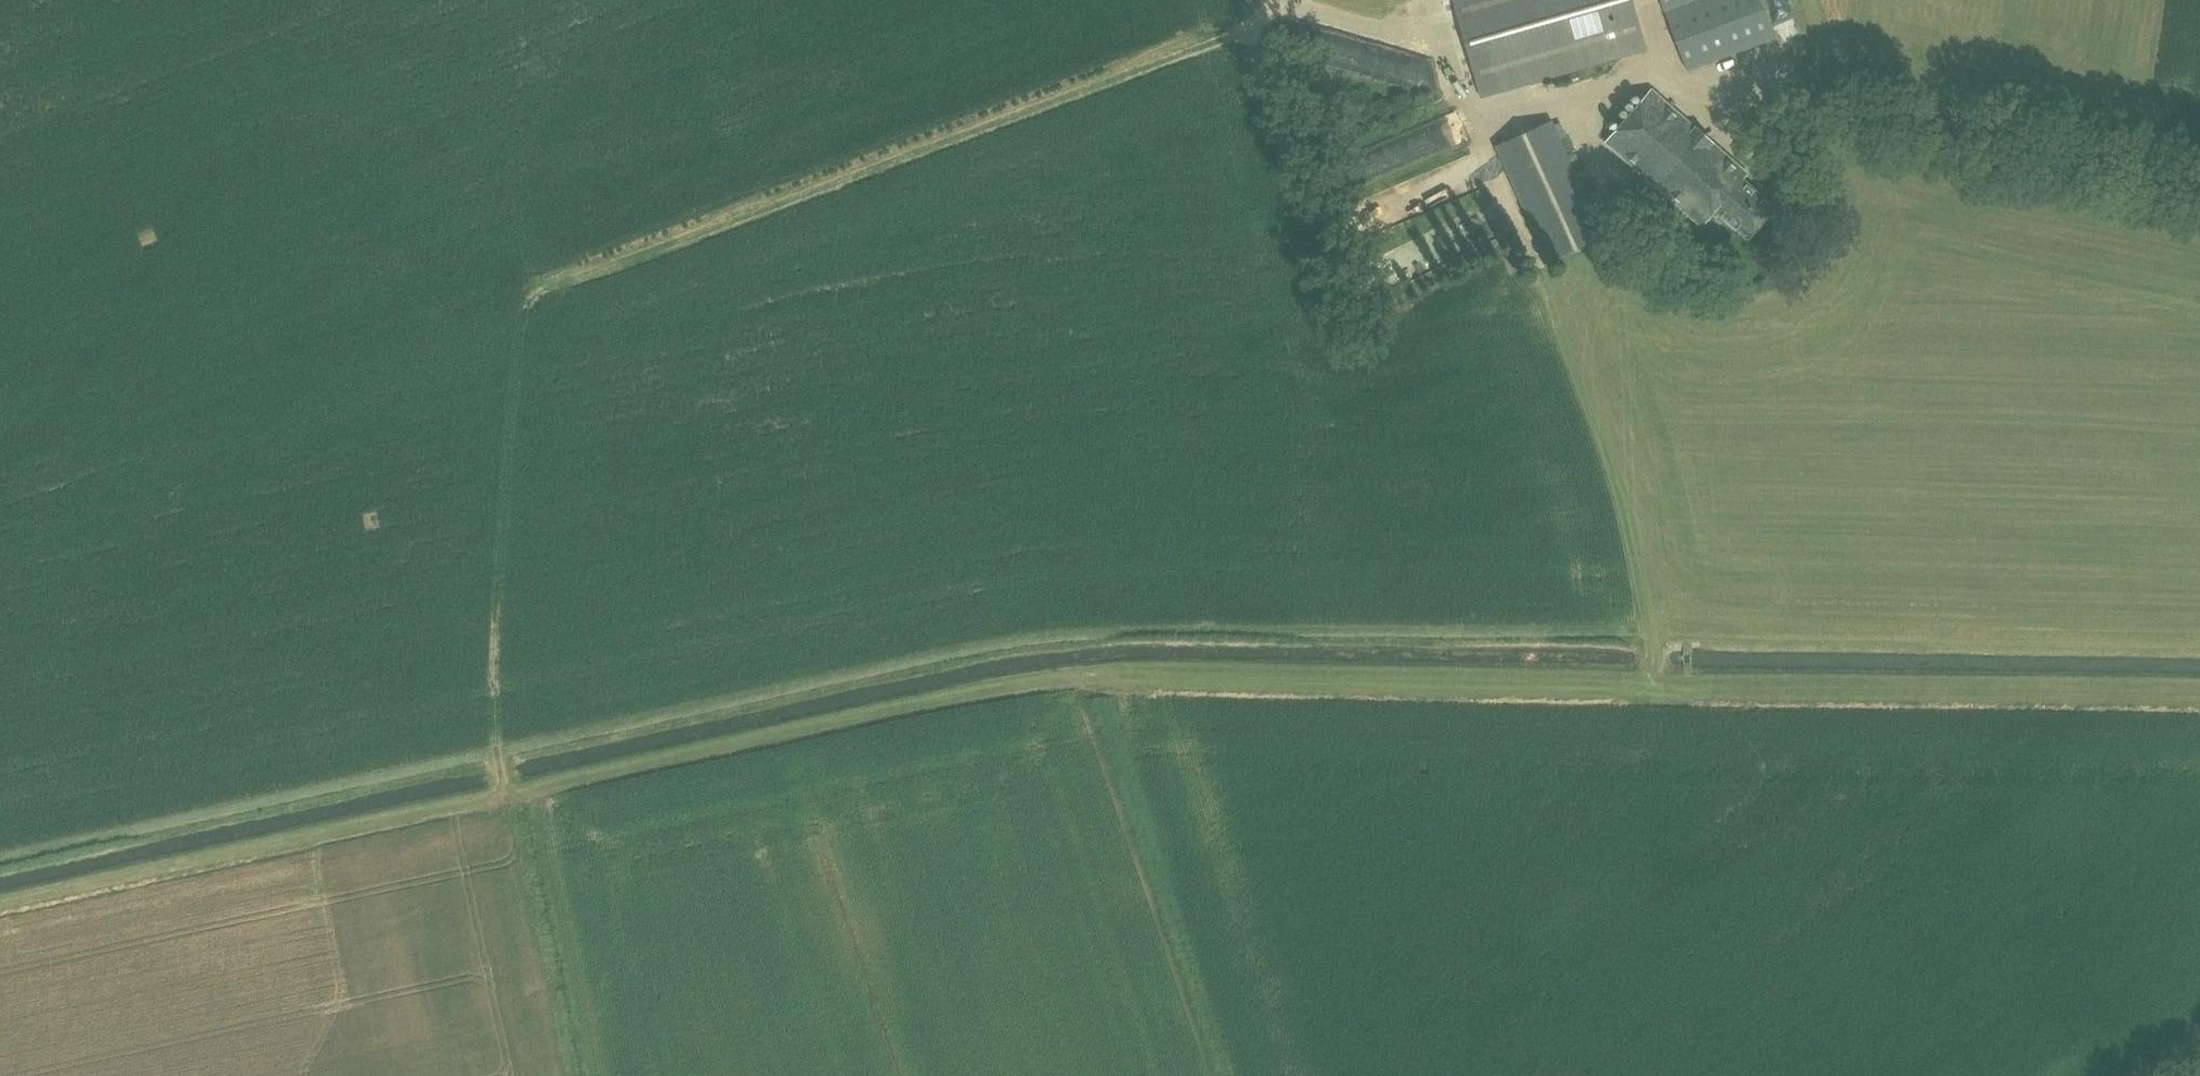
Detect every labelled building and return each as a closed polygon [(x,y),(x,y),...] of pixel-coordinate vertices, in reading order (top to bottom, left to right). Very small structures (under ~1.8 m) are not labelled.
[(1632,0),(1453,0),(1480,96),(1646,49),(1632,0)] [(1687,71),(1775,38),(1760,0),(1661,0),(1687,71)] [(1702,225),(1714,211),(1747,240),(1775,208),(1742,179),(1746,174),(1651,90),(1606,142),(1702,225)] [(1603,237),(1561,142),(1567,138),(1561,123),(1553,125),(1552,121),(1496,146),(1548,262),(1603,237)]
